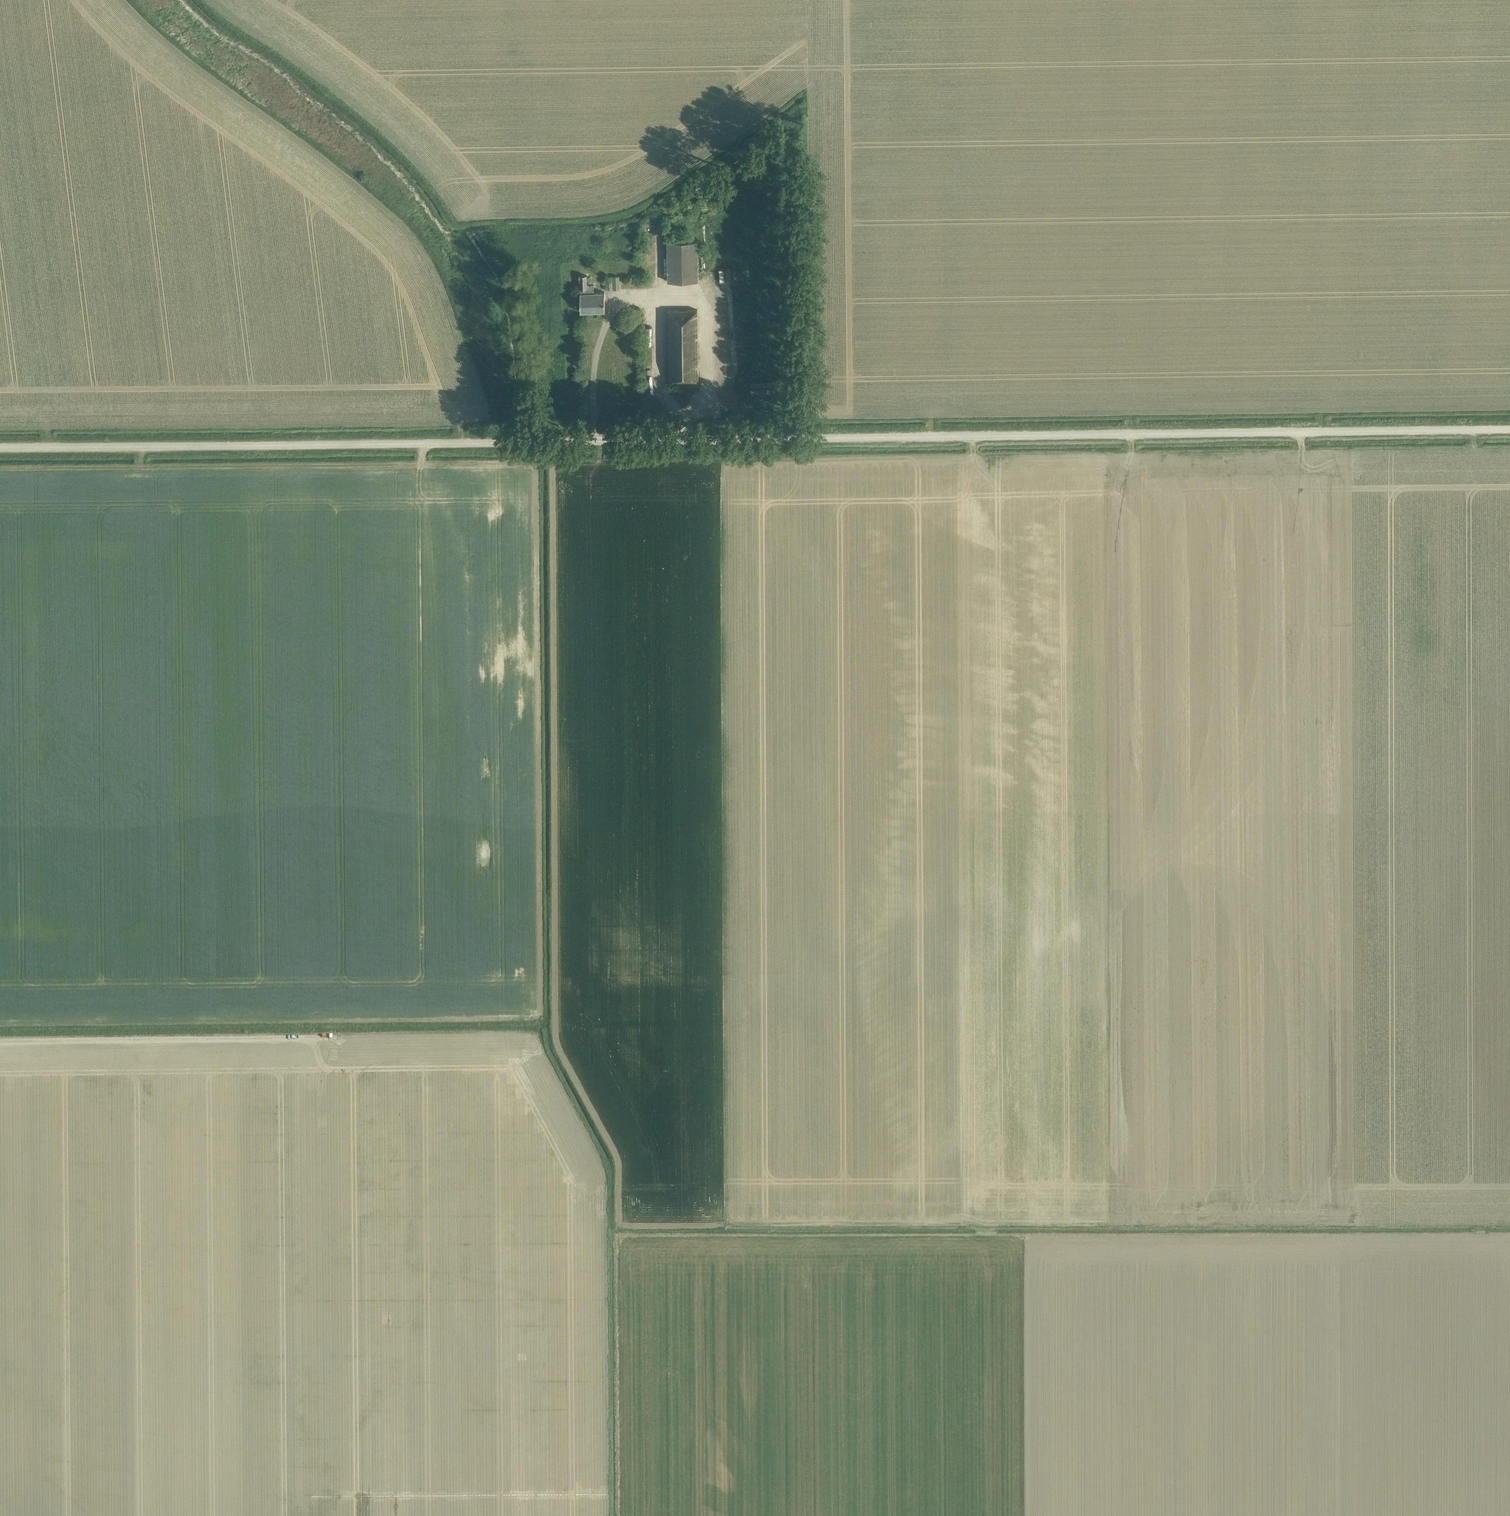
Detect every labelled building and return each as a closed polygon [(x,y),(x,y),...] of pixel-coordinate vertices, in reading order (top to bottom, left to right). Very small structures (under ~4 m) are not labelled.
[(698,281),(698,241),(668,241),(668,281),(698,281)] [(581,311),(605,311),(605,292),(594,292),(594,285),(587,285),(587,275),(580,275),(581,311)] [(613,277),(606,277),(607,289),(613,289),(620,289),(619,276),(613,276),(613,277)] [(669,310),(670,382),(699,382),(699,310),(669,310)]
